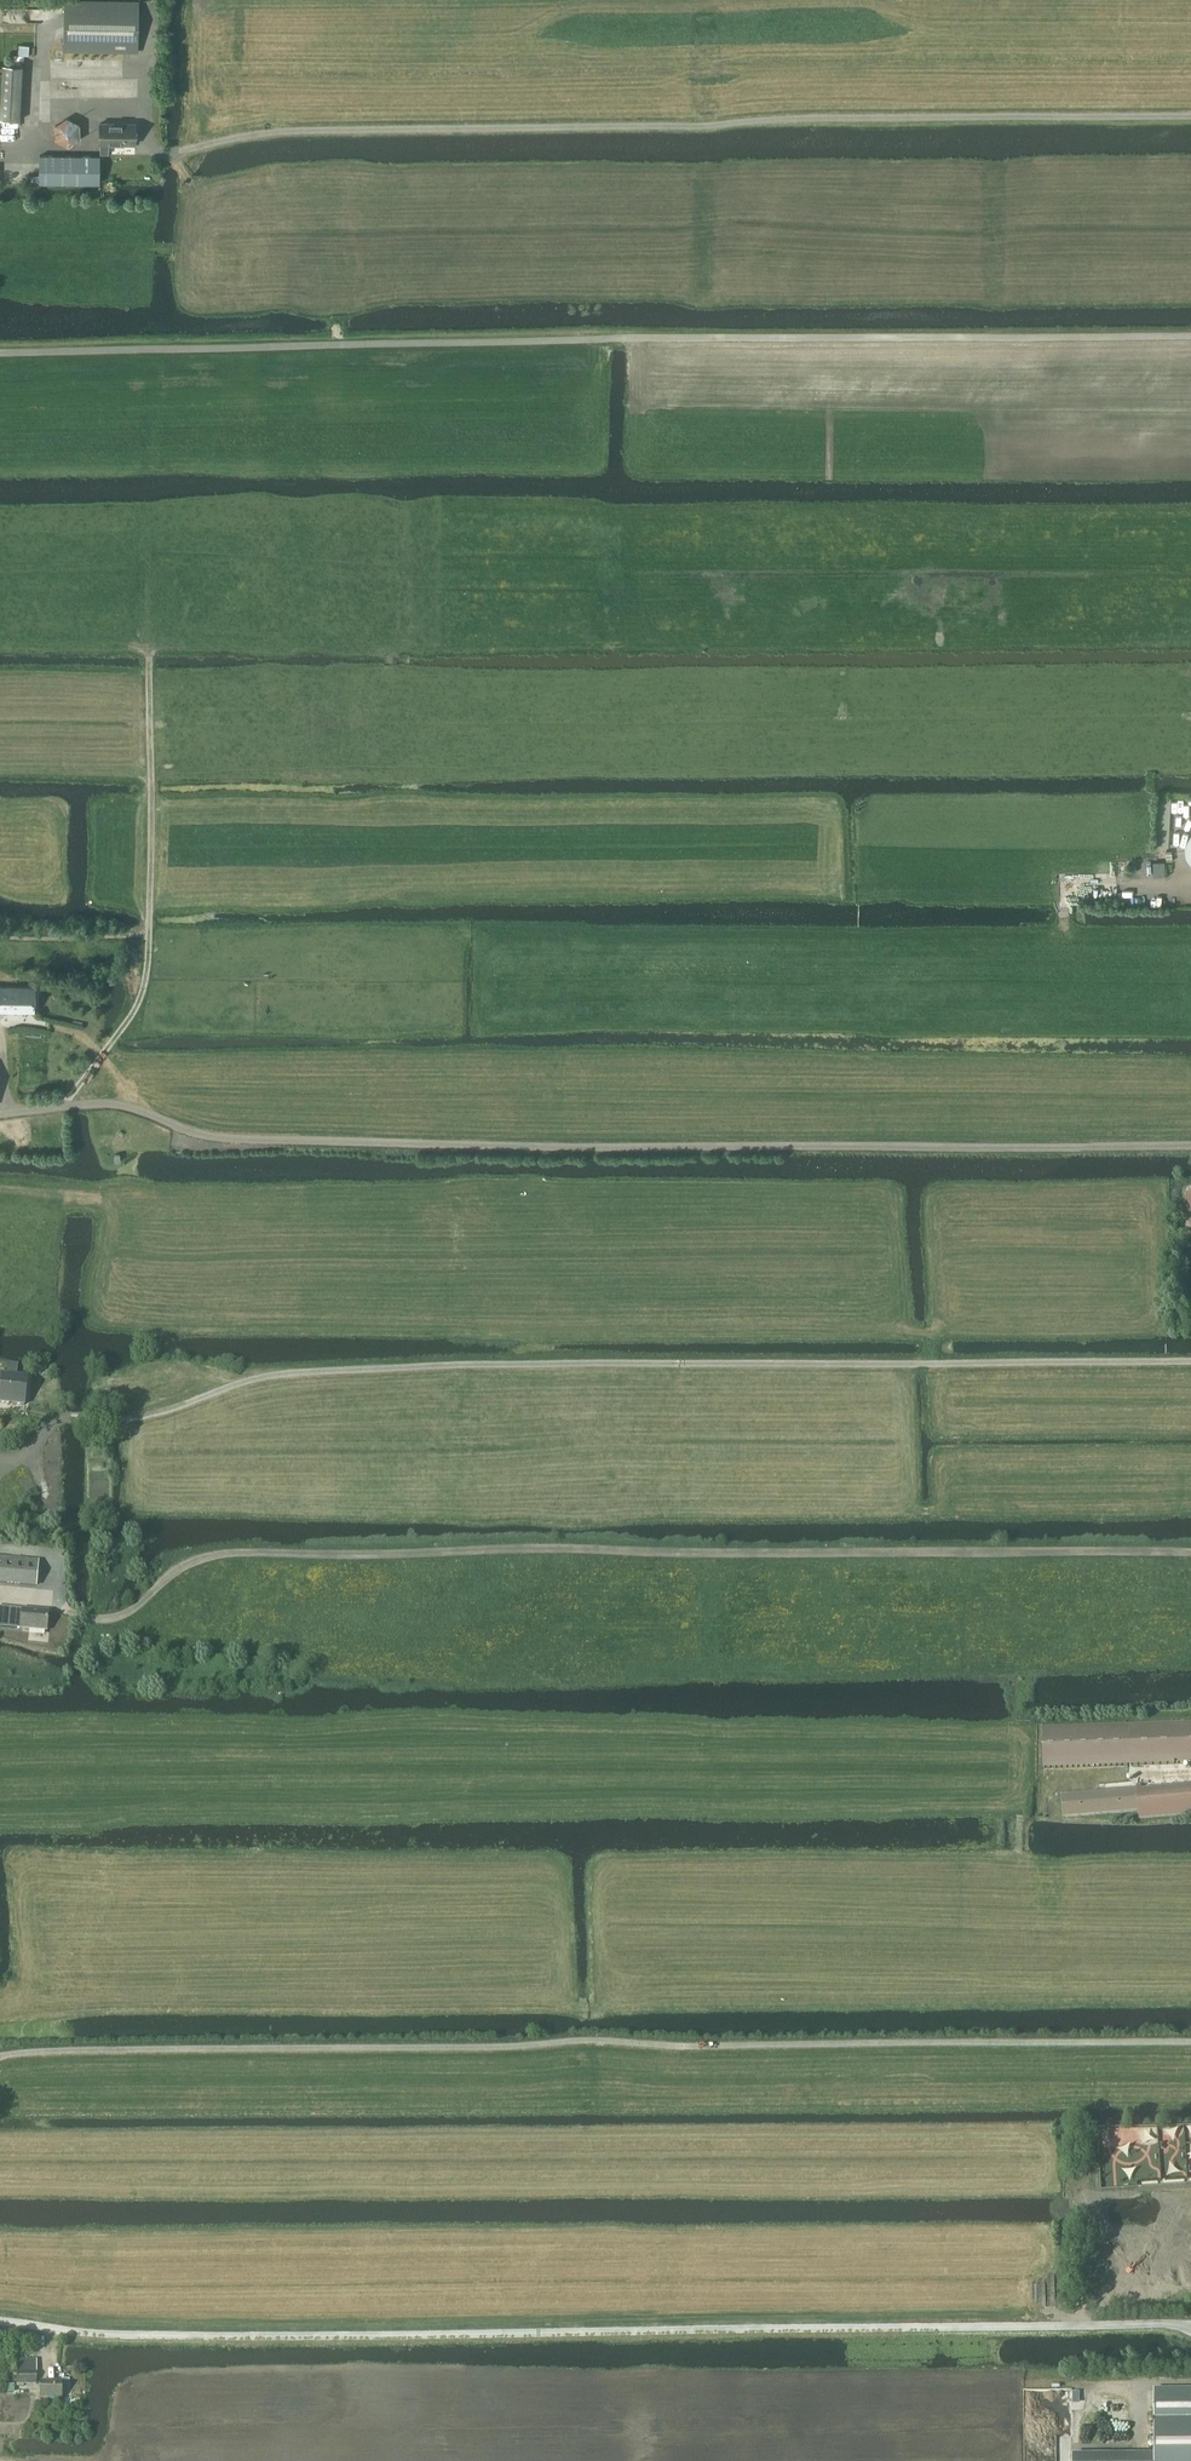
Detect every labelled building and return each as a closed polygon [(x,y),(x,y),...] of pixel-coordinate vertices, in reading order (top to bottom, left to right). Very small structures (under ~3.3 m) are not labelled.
[(138,39),(138,2),(65,1),(65,52),(138,52),(138,39)] [(23,66),(2,65),(0,102),(0,119),(20,120),(23,66)] [(80,138),(80,124),(67,117),(55,125),(55,139),(68,146),(80,138)] [(136,144),(136,124),(100,123),(100,143),(136,144)] [(29,181),(40,181),(91,182),(91,183),(100,183),(100,169),(99,169),(99,156),(40,155),(40,174),(29,175),(29,181)] [(35,986),(0,986),(0,1011),(35,1012),(35,986)] [(18,1364),(7,1363),(6,1375),(0,1374),(0,1403),(24,1406),(27,1377),(16,1376),(18,1364)] [(35,1587),(38,1563),(0,1559),(0,1583),(35,1587)] [(19,1610),(0,1608),(0,1623),(18,1625),(19,1610)] [(22,1610),(20,1629),(46,1631),(48,1612),(22,1610)] [(1042,1725),(1043,1770),(1190,1765),(1190,1720),(1042,1725)] [(1136,1787),(1136,1789),(1138,1812),(1139,1822),(1190,1817),(1190,1782),(1136,1787)] [(1138,1812),(1136,1789),(1136,1787),(1061,1793),(1063,1818),(1138,1812)] [(36,2385),(36,2372),(36,2360),(16,2360),(16,2372),(16,2385),(36,2385)] [(61,2399),(61,2382),(40,2382),(40,2398),(61,2399)] [(1072,2455),(1072,2460),(1190,2460),(1190,2390),(1154,2390),(1154,2411),(1155,2454),(1083,2455),(1072,2455)]
